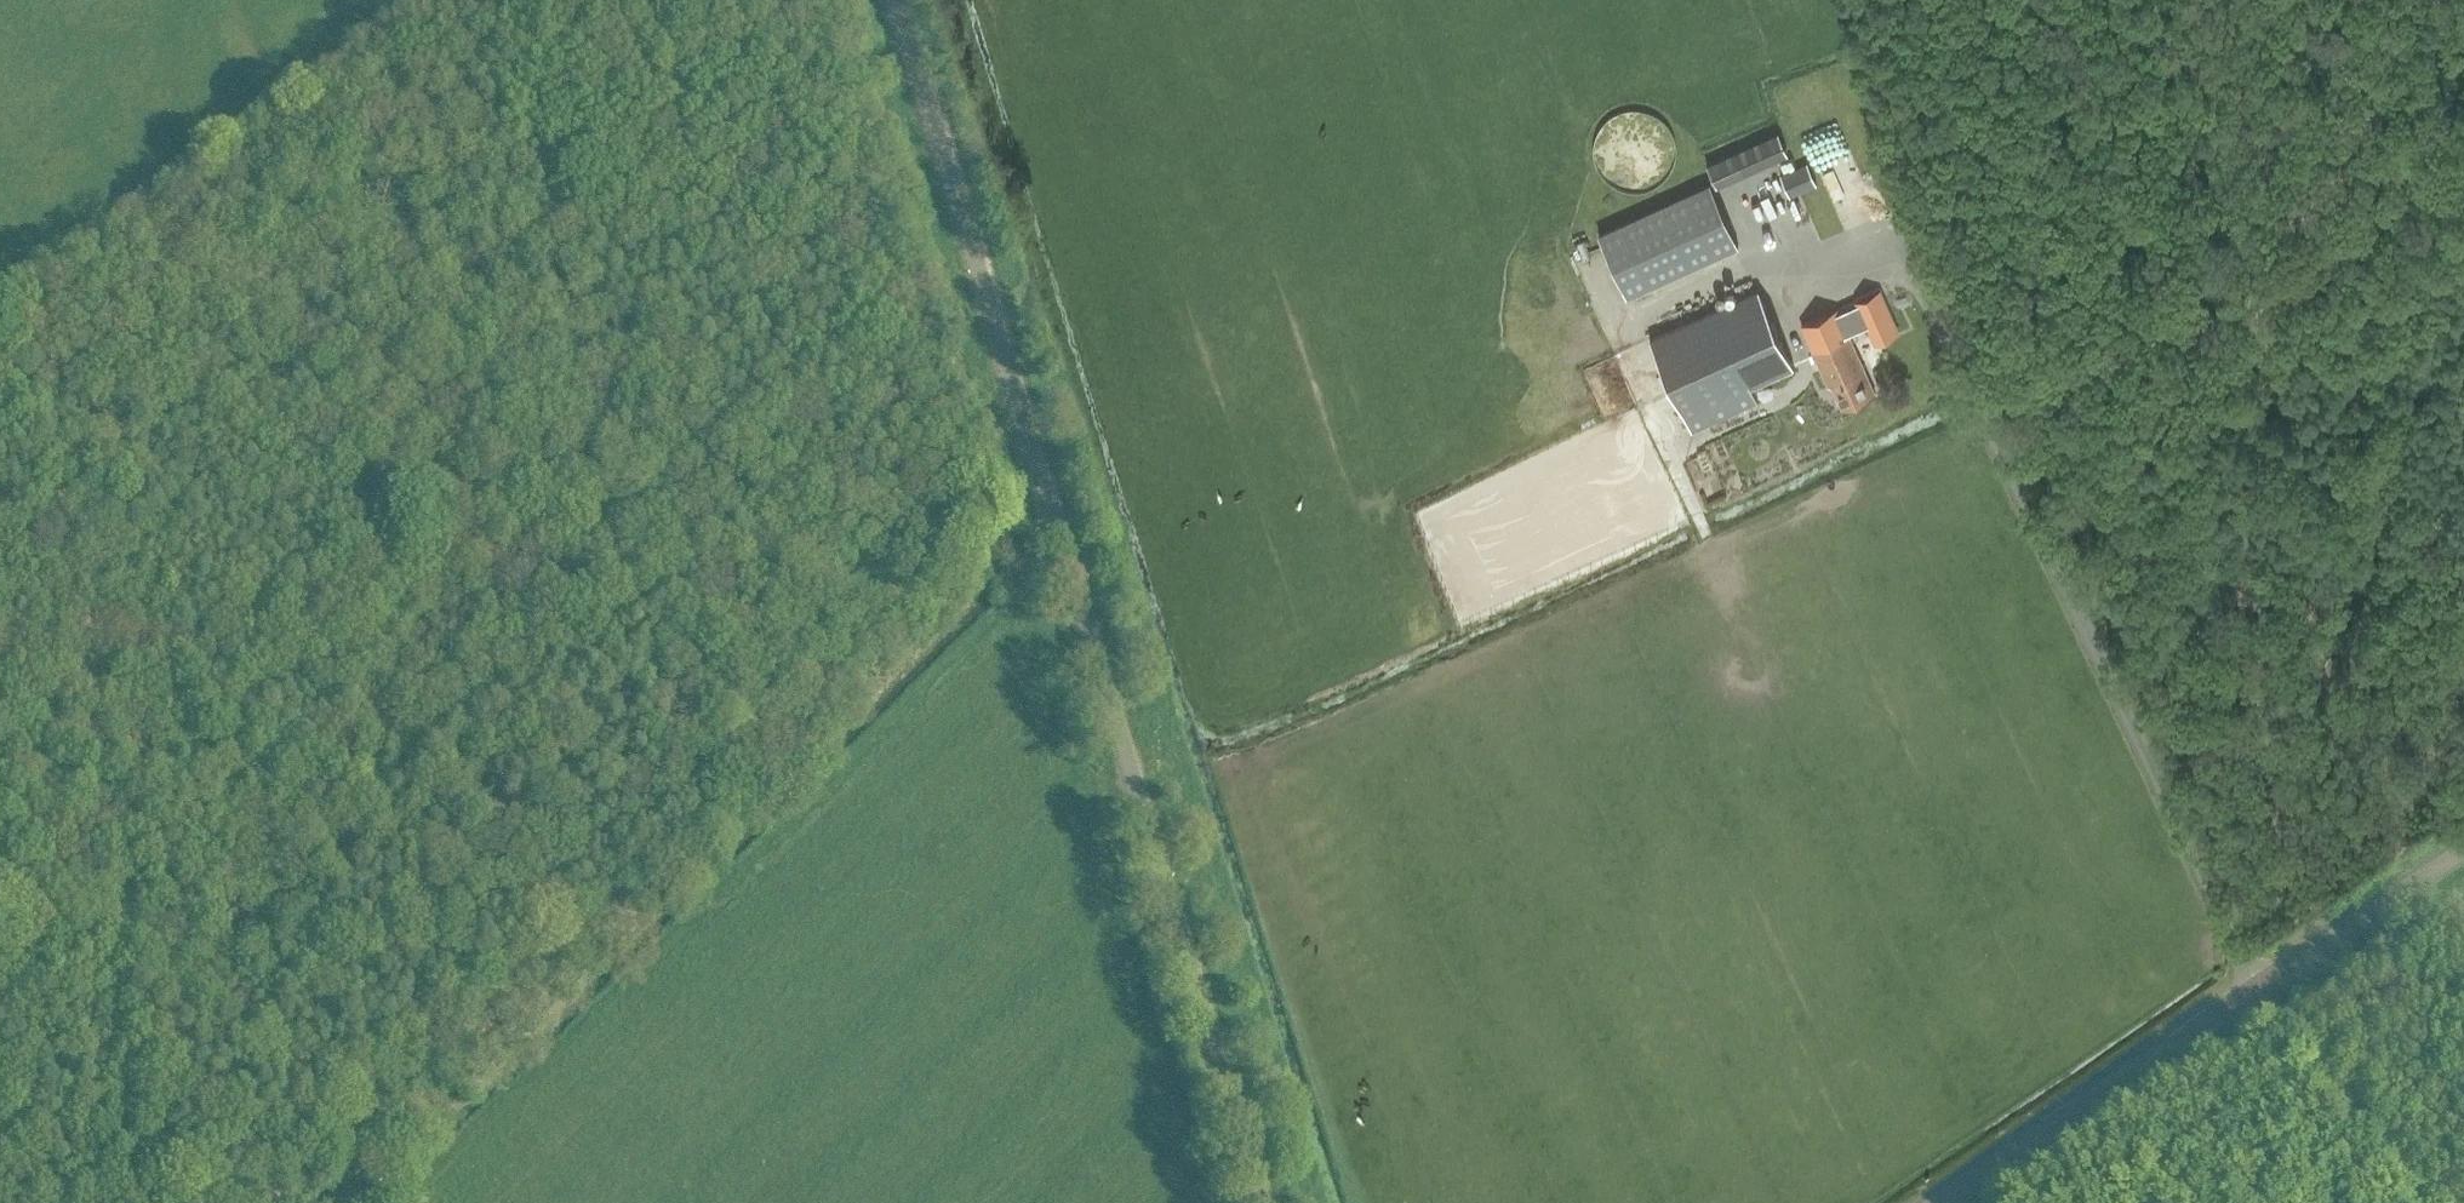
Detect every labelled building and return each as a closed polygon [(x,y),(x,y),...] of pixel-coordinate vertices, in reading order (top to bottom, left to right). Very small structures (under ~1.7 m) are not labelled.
[(1830,82),(1807,87),(1810,100),(1833,96),(1830,82)] [(1814,130),(1821,150),(1849,140),(1842,120),(1814,130)] [(1718,187),(1789,156),(1779,133),(1708,164),(1718,187)] [(1790,197),(1817,185),(1808,163),(1780,175),(1790,197)] [(1627,297),(1738,245),(1710,183),(1599,235),(1627,297)] [(1839,310),(1803,326),(1829,386),(1832,385),(1843,409),(1875,394),(1849,334),(1891,315),(1880,289),(1877,290),(1856,299),(1858,303),(1852,306),(1839,312),(1839,310)] [(1692,431),(1757,401),(1750,386),(1794,366),(1759,290),(1650,339),(1692,431)]
